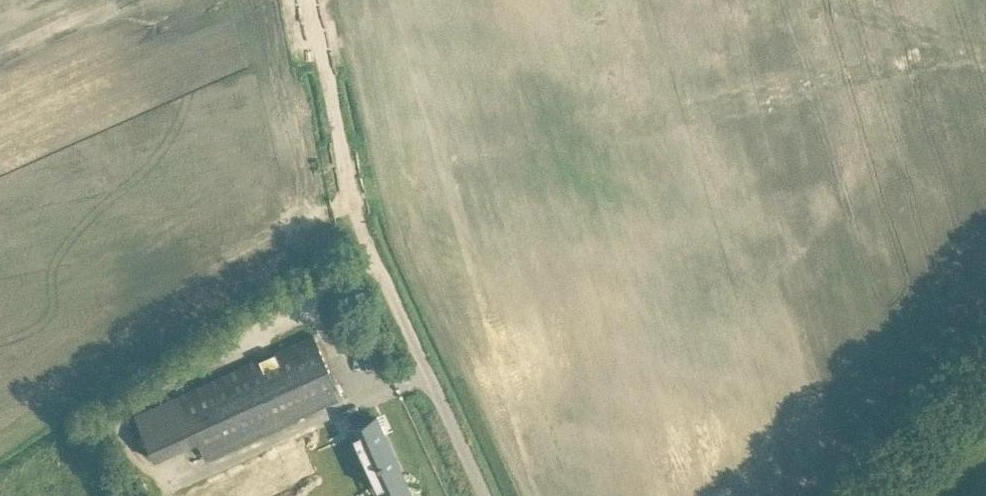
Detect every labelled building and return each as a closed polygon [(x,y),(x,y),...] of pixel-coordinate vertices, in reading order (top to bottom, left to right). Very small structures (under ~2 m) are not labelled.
[(313,334),(295,342),(134,415),(154,459),(198,439),(207,458),(323,405),(341,397),(313,334)] [(377,417),(349,430),(376,489),(404,476),(377,417)] [(285,447),(225,473),(228,480),(212,487),(209,480),(190,489),(193,495),(260,495),(299,479),(285,447)]
